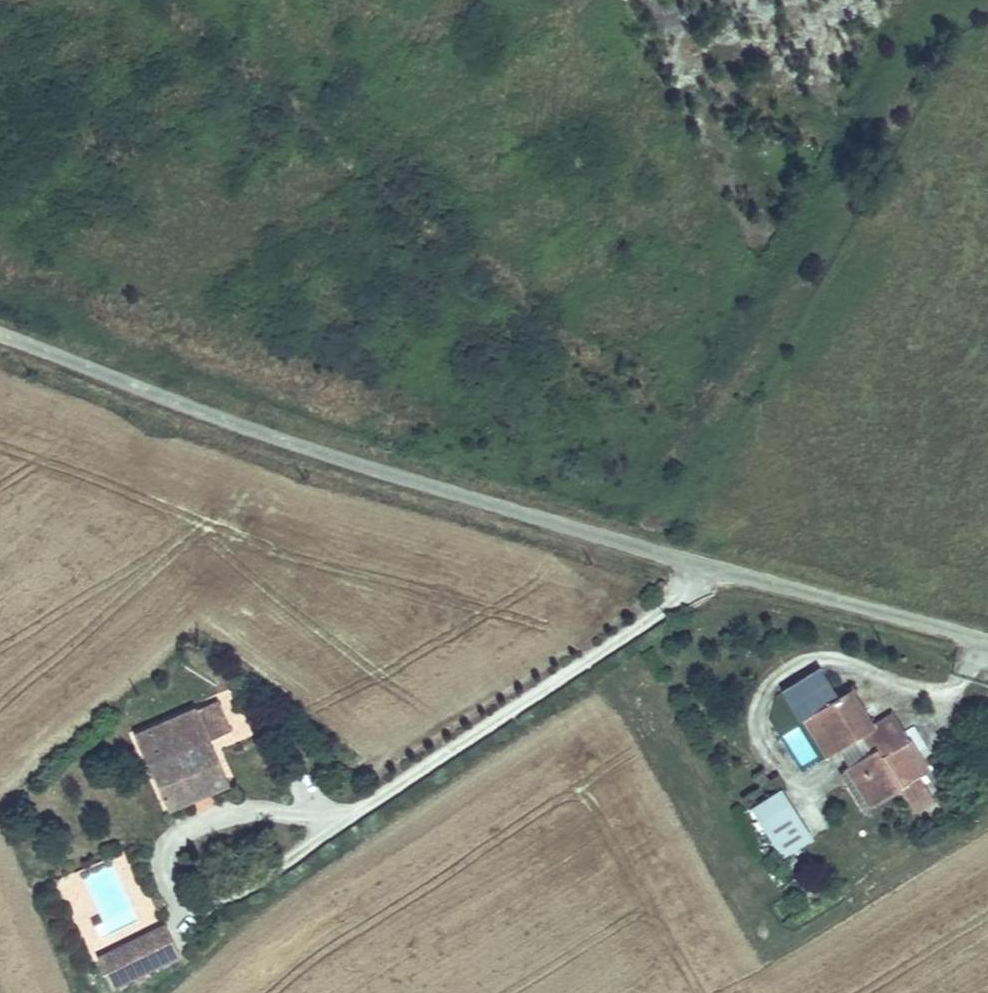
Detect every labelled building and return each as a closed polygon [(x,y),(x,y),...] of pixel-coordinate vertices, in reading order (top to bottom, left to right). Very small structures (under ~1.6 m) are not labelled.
[(851,736),(857,747),(901,718),(893,704),(868,719),(850,691),(814,714),(834,748),(851,736)] [(192,706),(131,735),(164,806),(226,779),(192,706)] [(901,718),(857,747),(862,754),(846,764),(868,799),(895,782),(903,794),(924,781),(897,738),(909,730),(901,718)] [(753,806),(775,861),(812,846),(790,791),(753,806)] [(136,977),(172,959),(173,958),(159,932),(122,950),(136,977)] [(136,977),(122,950),(93,965),(106,992),(136,977)]
